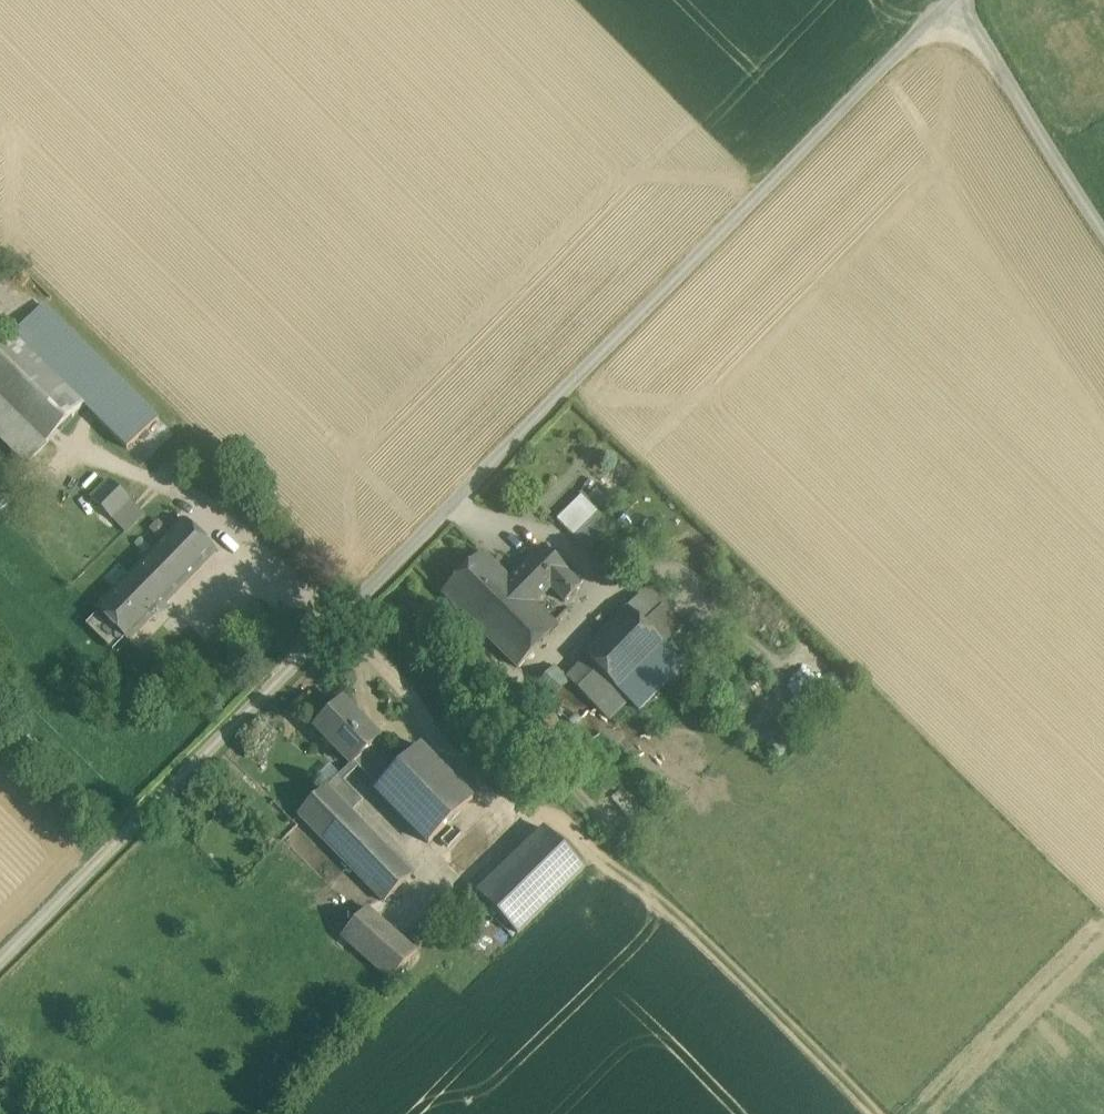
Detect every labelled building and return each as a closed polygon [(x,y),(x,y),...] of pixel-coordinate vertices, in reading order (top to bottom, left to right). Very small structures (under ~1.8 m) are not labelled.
[(158,417),(44,304),(13,334),(85,404),(84,405),(127,448),(158,417)] [(13,334),(0,347),(0,395),(47,441),(84,405),(85,404),(13,334)] [(0,395),(0,432),(29,460),(47,441),(0,395)] [(111,478),(92,496),(113,517),(131,498),(111,478)] [(560,520),(577,537),(601,514),(583,497),(560,520)] [(144,511),(131,498),(113,517),(126,529),(144,511)] [(612,526),(601,514),(577,537),(589,549),(612,526)] [(185,518),(143,561),(171,588),(212,545),(185,518)] [(510,578),(518,586),(536,603),(551,588),(565,601),(581,585),(568,571),(550,552),(551,551),(549,548),(547,550),(543,546),(510,578)] [(518,586),(510,578),(483,552),(443,593),(477,627),(518,586)] [(143,561),(98,607),(125,634),(171,588),(143,561)] [(667,601),(648,582),(627,603),(646,622),(665,604),(667,601)] [(536,603),(518,586),(477,627),(517,667),(558,626),(536,603)] [(627,603),(581,651),(585,655),(628,697),(640,709),(686,661),(667,643),(646,622),(627,603)] [(686,624),(665,604),(646,622),(667,643),(686,624)] [(628,697),(585,655),(565,675),(608,717),(628,697)] [(380,738),(342,699),(315,726),(350,762),(353,765),(356,761),(377,741),(380,738)] [(400,765),(377,741),(356,761),(359,765),(379,785),(400,765)] [(379,785),(377,788),(428,842),(474,798),(422,744),(400,765),(379,785)] [(338,773),(327,784),(352,810),(364,799),(345,779),(359,765),(356,761),(353,765),(350,762),(338,773)] [(317,776),(326,785),(327,784),(338,773),(330,764),(317,776)] [(326,785),(298,812),(383,901),(412,873),(352,810),(327,784),(326,785)] [(546,827),(478,892),(517,932),(584,866),(546,827)] [(416,951),(367,906),(341,934),(390,979),(416,951)]
